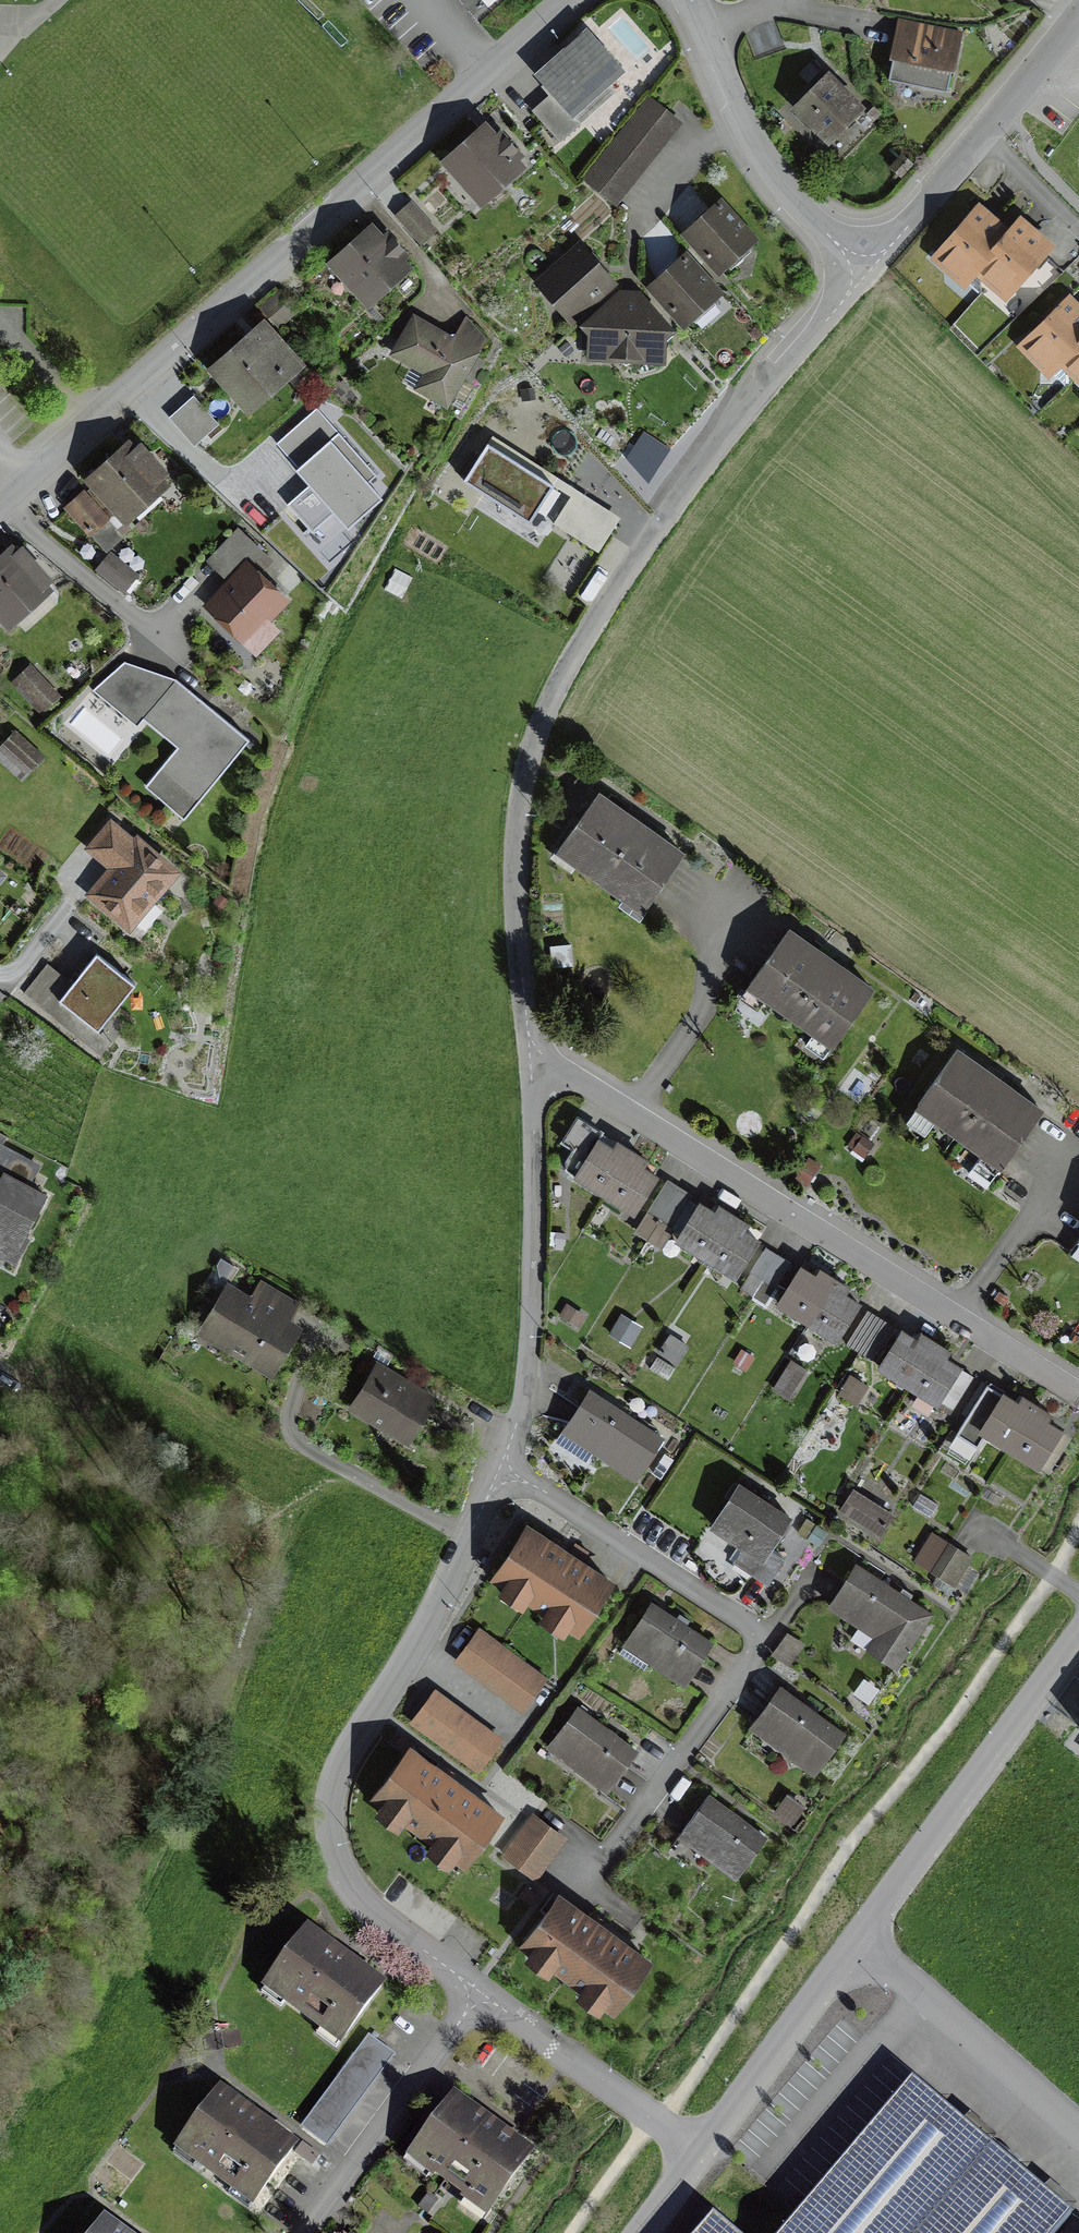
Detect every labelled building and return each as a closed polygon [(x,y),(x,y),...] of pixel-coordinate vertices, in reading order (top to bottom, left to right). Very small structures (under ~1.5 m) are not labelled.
[(905,27),(893,86),(953,98),(965,39),(905,27)] [(558,100),(536,118),(564,150),(622,100),(615,91),(629,79),(591,36),(540,80),(558,100)] [(796,115),(836,153),(872,114),(832,77),(796,115)] [(649,100),(627,126),(659,151),(680,125),(649,100)] [(627,126),(617,139),(648,164),(659,151),(627,126)] [(492,127),(444,170),(485,215),(534,170),(492,127)] [(617,139),(607,152),(638,177),(648,164),(617,139)] [(607,152),(597,164),(628,189),(638,177),(607,152)] [(628,189),(597,164),(585,178),(616,204),(628,189)] [(723,208),(688,243),(726,281),(761,246),(723,208)] [(397,224),(424,252),(440,237),(413,209),(397,224)] [(975,211),(937,255),(967,281),(976,270),(1005,237),(975,211)] [(1017,222),(1005,237),(976,270),(1008,297),(1049,249),(1017,222)] [(376,231),(331,273),(372,318),(418,275),(376,231)] [(622,297),(585,249),(536,287),(574,335),(622,297)] [(688,259),(650,294),(688,334),(726,299),(688,259)] [(285,298),(266,313),(280,331),(299,316),(285,298)] [(646,300),(627,299),(585,336),(592,346),(589,365),(669,371),(671,345),(683,339),(646,300)] [(1021,346),(1050,375),(1062,362),(1078,345),(1078,314),(1066,301),(1021,346)] [(422,400),(452,417),(495,344),(464,326),(453,344),(418,323),(394,363),(430,384),(422,400)] [(269,326),(210,378),(250,423),(308,371),(269,326)] [(1062,362),(1078,379),(1078,345),(1062,362)] [(170,421),(200,453),(225,430),(195,398),(170,421)] [(315,406),(276,443),(349,521),(381,491),(369,478),(376,471),(315,406)] [(493,438),(466,481),(530,521),(557,478),(493,438)] [(137,442),(86,488),(128,533),(178,487),(137,442)] [(616,523),(569,493),(551,522),(598,552),(616,523)] [(80,501),(67,514),(96,543),(109,529),(80,501)] [(0,564),(0,624),(13,637),(61,590),(18,546),(0,564)] [(110,557),(97,576),(130,600),(143,581),(110,557)] [(247,569),(204,618),(260,667),(285,639),(276,631),(294,610),(247,569)] [(245,741),(177,680),(124,664),(93,691),(136,725),(142,718),(178,747),(144,788),(184,818),(245,741)] [(30,670),(14,687),(48,719),(64,703),(30,670)] [(0,755),(0,767),(23,788),(45,763),(16,737),(0,755)] [(598,796),(558,852),(642,913),(682,856),(598,796)] [(114,869),(94,894),(129,923),(172,871),(110,823),(89,848),(114,869)] [(788,933),(748,991),(830,1047),(869,989),(788,933)] [(96,953),(59,1000),(98,1031),(135,984),(96,953)] [(1038,1112),(956,1055),(918,1110),(982,1155),(972,1169),(989,1181),(1038,1112)] [(605,1194),(631,1152),(619,1144),(615,1151),(598,1141),(588,1158),(572,1148),(561,1167),(605,1194)] [(631,1152),(605,1194),(635,1212),(656,1177),(639,1167),(644,1159),(631,1152)] [(20,1271),(56,1203),(7,1177),(0,1191),(0,1261),(20,1271)] [(677,1189),(667,1183),(647,1213),(658,1220),(677,1189)] [(690,1197),(677,1189),(658,1220),(671,1228),(690,1197)] [(707,1257),(734,1215),(722,1208),(717,1215),(700,1205),(679,1239),(707,1257)] [(734,1215),(707,1257),(737,1275),(758,1241),(742,1230),(746,1223),(734,1215)] [(740,1287),(753,1295),(776,1258),(764,1251),(740,1287)] [(789,1266),(776,1258),(753,1295),(765,1303),(789,1266)] [(807,1321),(834,1279),(822,1272),(817,1279),(800,1268),(779,1303),(807,1321)] [(834,1279),(807,1321),(837,1339),(859,1305),(842,1294),(846,1287),(834,1279)] [(226,1291),(201,1331),(269,1374),(294,1334),(281,1326),(292,1308),(260,1288),(249,1305),(226,1291)] [(877,1320),(866,1314),(847,1344),(858,1351),(877,1320)] [(890,1328),(877,1320),(858,1351),(871,1359),(890,1328)] [(909,1385),(935,1343),(923,1335),(919,1343),(902,1332),(880,1367),(909,1385)] [(670,1338),(659,1355),(675,1365),(686,1348),(670,1338)] [(935,1343),(909,1385),(938,1403),(960,1369),(943,1358),(948,1351),(935,1343)] [(803,1372),(789,1364),(774,1389),(788,1398),(803,1372)] [(374,1368),(350,1409),(406,1442),(431,1401),(374,1368)] [(864,1388),(849,1378),(839,1392),(854,1402),(864,1388)] [(987,1385),(958,1433),(977,1444),(983,1435),(1009,1451),(1035,1406),(1023,1399),(1019,1405),(987,1385)] [(589,1393),(564,1431),(634,1477),(659,1439),(589,1393)] [(1035,1406),(1009,1451),(1039,1469),(1060,1433),(1045,1424),(1050,1415),(1035,1406)] [(738,1487),(712,1529),(742,1548),(734,1562),(768,1584),(784,1560),(770,1551),(790,1520),(738,1487)] [(851,1494),(840,1511),(877,1535),(889,1517),(851,1494)] [(609,1584),(526,1530),(493,1581),(575,1635),(609,1584)] [(969,1560),(932,1537),(916,1561),(953,1585),(969,1560)] [(856,1567),(830,1605),(829,1607),(875,1638),(867,1648),(894,1666),(928,1615),(856,1567)] [(651,1606),(620,1651),(645,1668),(651,1659),(685,1682),(709,1646),(651,1606)] [(479,1632),(457,1661),(522,1709),(544,1680),(479,1632)] [(780,1690),(751,1728),(812,1774),(841,1735),(780,1690)] [(432,1696),(411,1724),(476,1772),(497,1743),(432,1696)] [(577,1711),(548,1750),(604,1791),(633,1752),(577,1711)] [(410,1751),(372,1801),(460,1867),(498,1817),(410,1751)] [(762,1842),(705,1800),(679,1836),(735,1878),(762,1842)] [(561,1841),(532,1819),(506,1853),(535,1875),(561,1841)] [(557,1899),(521,1948),(611,2014),(647,1965),(557,1899)] [(306,1934),(264,1990),(338,2044),(379,1987),(306,1934)] [(335,2081),(360,2099),(393,2055),(368,2037),(335,2081)] [(783,2232),(919,2232),(992,2147),(913,2080),(783,2232)] [(360,2099),(335,2081),(300,2128),(325,2146),(360,2099)] [(217,2096),(178,2151),(253,2204),(292,2149),(217,2096)] [(529,2156),(453,2100),(409,2160),(485,2216),(529,2156)] [(992,2147),(919,2232),(1055,2232),(1071,2214),(992,2147)] [(712,2216),(698,2232),(732,2232),(712,2216)] [(96,2232),(114,2232),(102,2224),(96,2232)]
